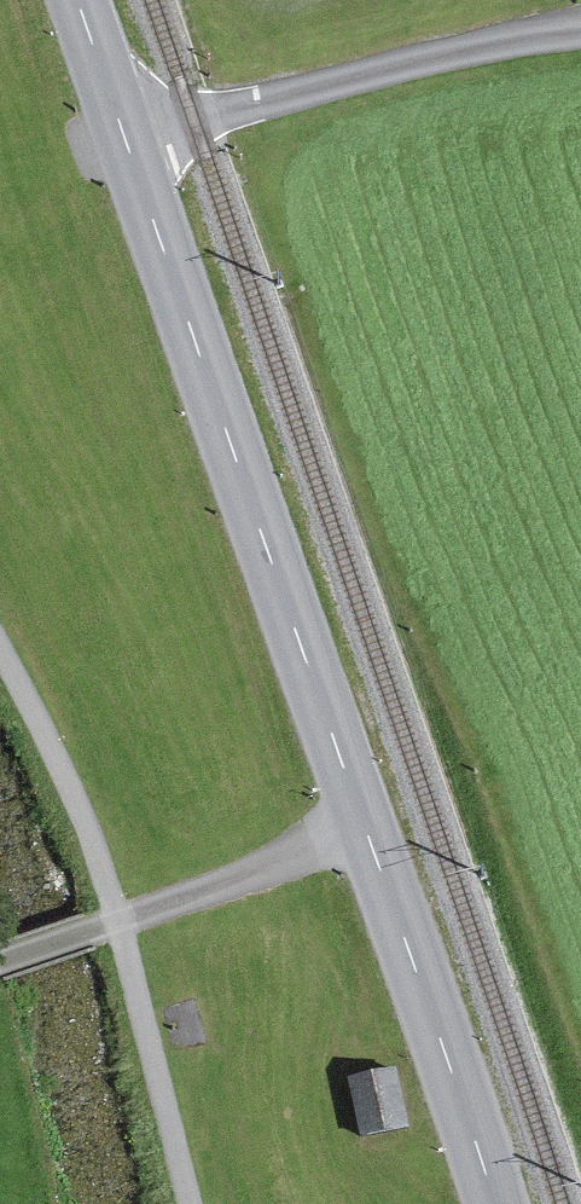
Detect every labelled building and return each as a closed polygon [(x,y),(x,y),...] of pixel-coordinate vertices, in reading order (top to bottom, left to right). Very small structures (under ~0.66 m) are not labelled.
[(351,1080),(361,1129),(403,1121),(393,1072),(351,1080)]
